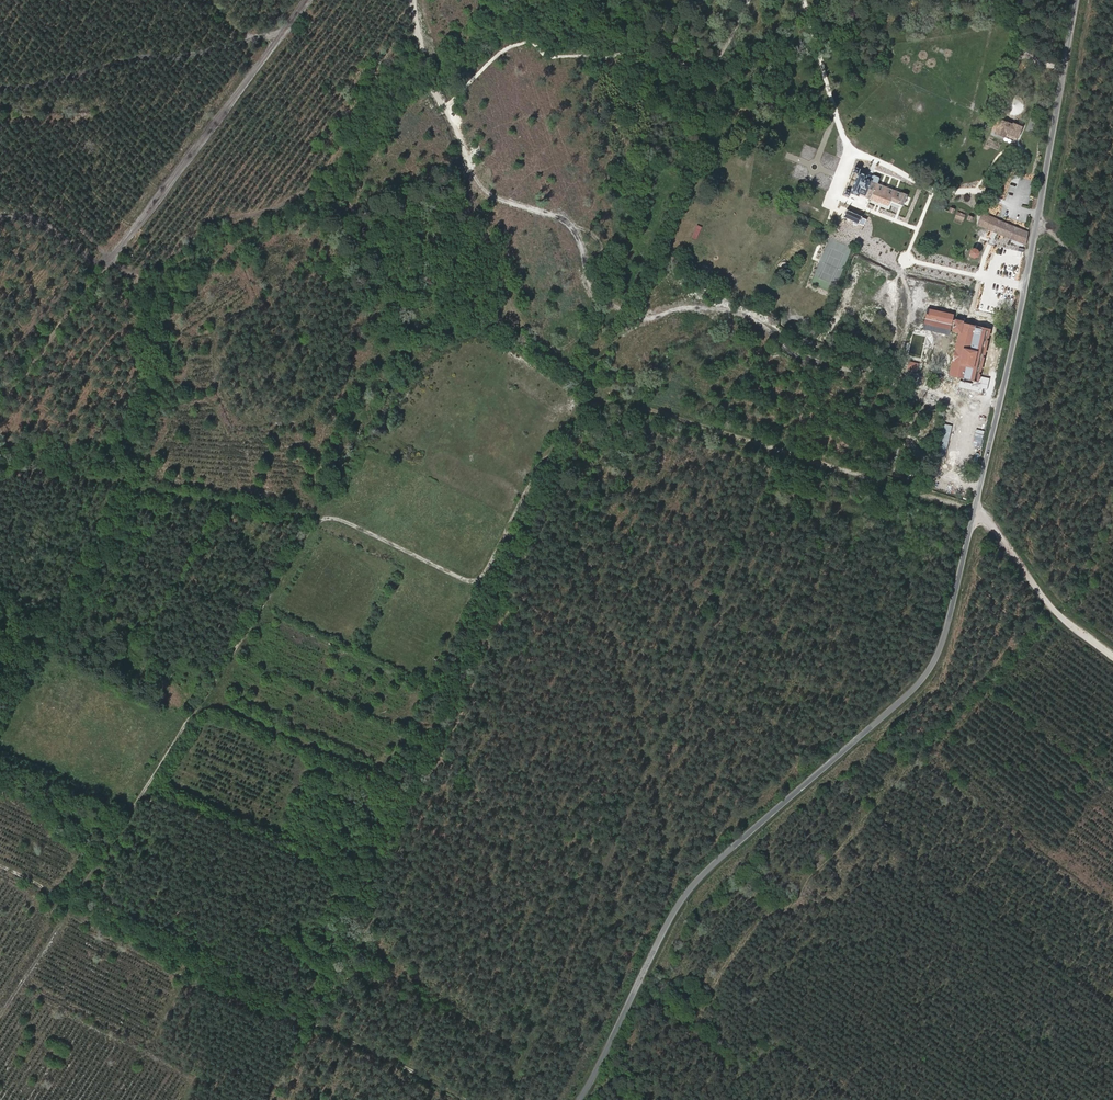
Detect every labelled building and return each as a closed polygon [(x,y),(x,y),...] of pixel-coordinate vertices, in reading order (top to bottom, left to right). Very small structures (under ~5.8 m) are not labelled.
[(1004,137),(1015,140),(1021,128),(1011,125),(1008,127),(1007,127),(997,124),(996,126),(993,136),(1003,140),(1004,137)] [(886,206),(891,208),(897,210),(901,198),(873,187),(875,181),(866,178),(865,181),(855,178),(857,173),(852,171),(841,198),(847,200),(848,198),(857,201),(857,200),(885,210),(886,206)] [(863,223),(844,215),(842,219),(841,222),(861,229),(863,223)] [(976,227),(1004,237),(1023,244),(1025,232),(1004,225),(980,216),(976,227)] [(691,237),(697,239),(701,226),(695,224),(691,237)] [(641,256),(642,250),(627,247),(626,253),(641,256)] [(625,254),(624,260),(641,263),(644,252),(642,252),(641,257),(625,254)] [(962,322),(953,321),(950,335),(953,336),(952,342),(956,343),(949,377),(980,383),(990,331),(962,326),(962,322)] [(936,459),(945,461),(952,425),(943,423),(936,459)]
